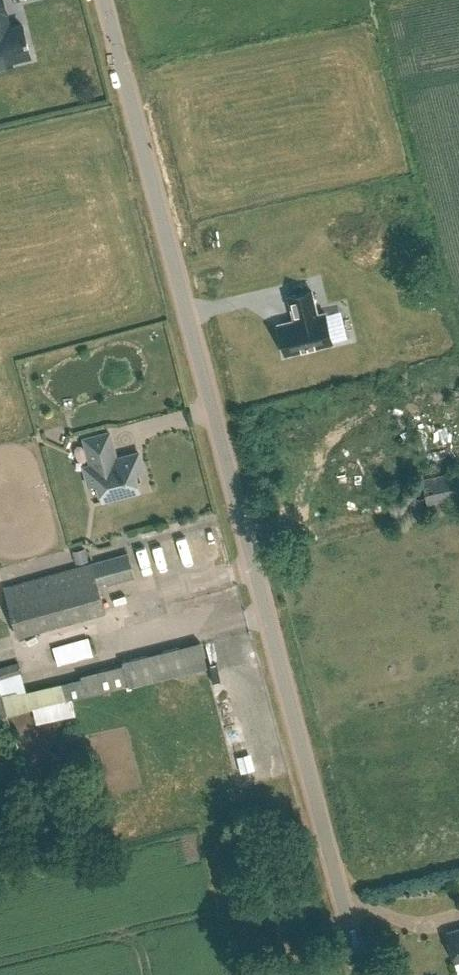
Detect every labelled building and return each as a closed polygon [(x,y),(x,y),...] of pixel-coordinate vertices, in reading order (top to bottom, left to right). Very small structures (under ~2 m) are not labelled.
[(12,63),(31,58),(30,54),(22,25),(10,28),(9,24),(8,24),(5,12),(6,12),(3,0),(0,0),(0,66),(12,63)] [(294,319),(278,323),(285,354),(332,343),(325,312),(317,313),(312,290),(288,296),(294,319)] [(136,473),(144,470),(140,453),(117,458),(111,432),(86,439),(93,465),(86,467),(90,485),(99,482),(104,501),(141,491),(136,473)] [(423,477),(428,503),(458,496),(458,470),(423,477)] [(362,490),(375,482),(368,471),(355,479),(362,490)] [(74,554),(76,562),(88,559),(85,551),(74,554)] [(18,635),(106,610),(99,586),(134,577),(128,554),(93,563),(5,588),(18,635)] [(55,642),(59,659),(100,650),(96,633),(55,642)] [(125,666),(129,684),(130,686),(208,666),(202,640),(123,660),(125,666)] [(20,671),(18,662),(0,667),(0,677),(20,671)] [(22,710),(94,693),(129,684),(125,666),(89,675),(18,692),(3,695),(8,712),(22,710)] [(249,758),(237,761),(240,771),(251,768),(249,758)] [(458,962),(458,929),(448,932),(457,962),(458,962)]
